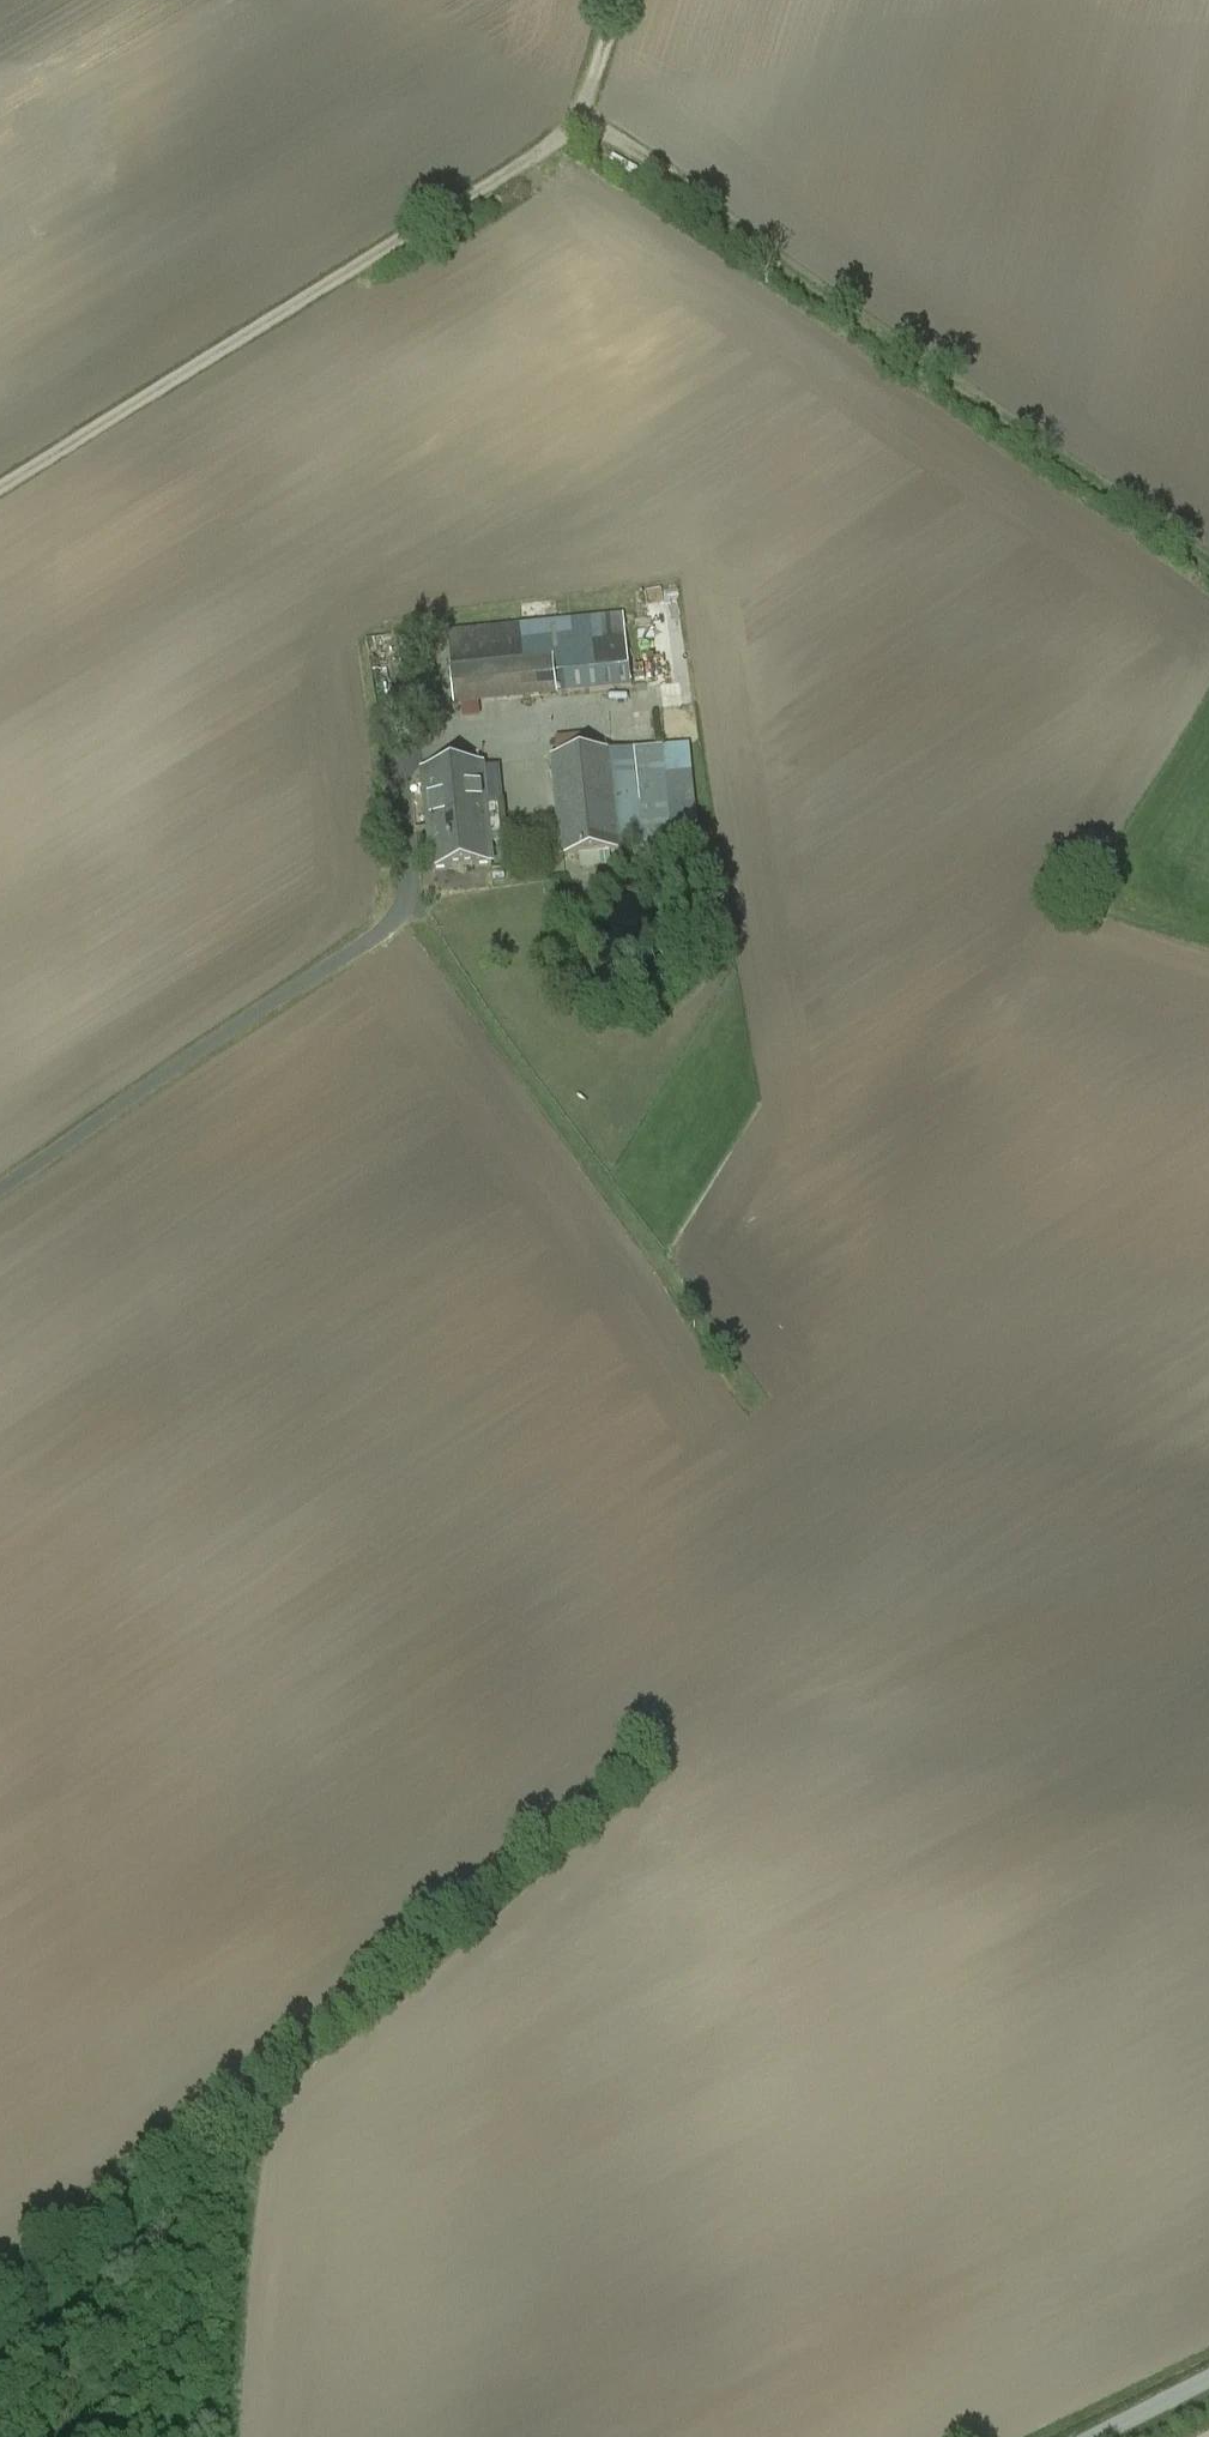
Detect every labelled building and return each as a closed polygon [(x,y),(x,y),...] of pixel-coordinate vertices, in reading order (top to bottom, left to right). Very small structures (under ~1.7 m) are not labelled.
[(624,620),(447,638),(450,669),(554,659),(557,696),(632,688),(624,620)] [(554,659),(450,669),(454,706),(557,696),(554,659)] [(633,752),(553,760),(563,861),(643,853),(633,752)] [(482,768),(424,774),(434,874),(492,868),(489,838),(505,837),(503,807),(486,808),(482,768)]
